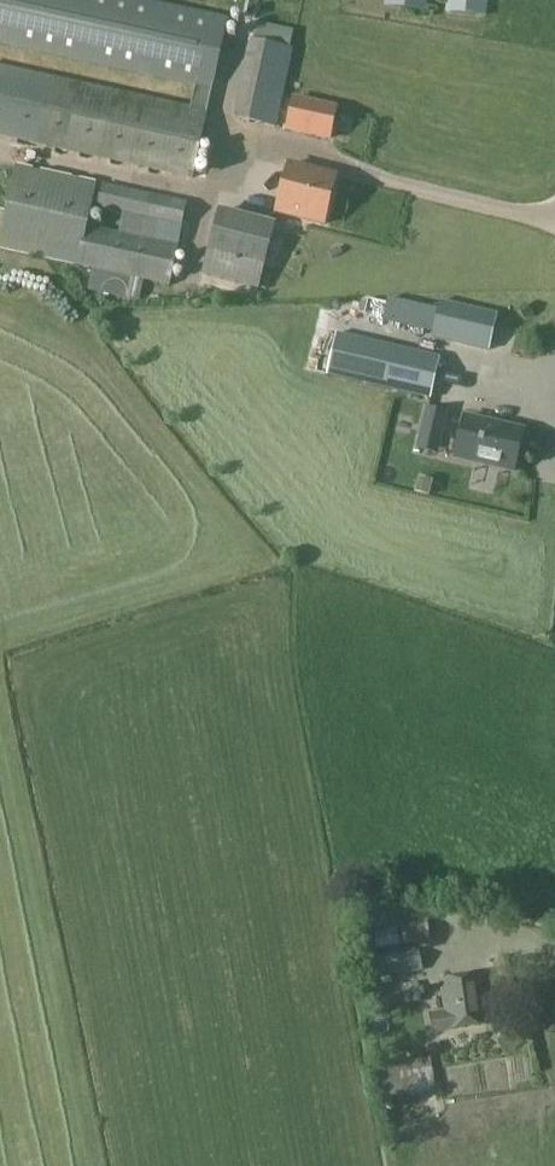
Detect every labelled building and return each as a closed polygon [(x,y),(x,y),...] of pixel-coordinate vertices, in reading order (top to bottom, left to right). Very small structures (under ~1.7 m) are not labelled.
[(212,91),(229,19),(143,0),(0,0),(0,45),(212,91)] [(386,9),(425,13),(426,0),(387,0),(386,9)] [(447,13),(486,17),(487,0),(448,0),(447,13)] [(232,119),(276,129),(292,50),(248,40),(232,119)] [(51,77),(0,66),(0,138),(36,146),(193,180),(207,111),(51,77)] [(329,141),(337,107),(293,97),(285,131),(329,141)] [(55,174),(15,166),(0,244),(0,250),(76,266),(85,226),(90,227),(93,211),(98,184),(55,174)] [(324,225),(336,178),(288,166),(276,213),(324,225)] [(98,184),(93,211),(121,217),(122,214),(182,225),(186,203),(98,184)] [(258,291),(275,224),(218,209),(201,275),(258,291)] [(122,214),(121,217),(118,233),(178,245),(182,225),(122,214)] [(118,233),(90,227),(85,226),(76,266),(92,270),(88,292),(139,303),(144,282),(170,287),(178,245),(118,233)] [(381,298),(378,322),(424,326),(426,302),(381,298)] [(439,304),(432,334),(431,340),(488,351),(495,315),(439,304)] [(533,314),(525,304),(517,310),(525,320),(533,314)] [(430,399),(439,359),(336,335),(327,375),(430,399)] [(478,371),(474,388),(450,381),(443,409),(499,425),(511,380),(478,371)] [(447,413),(426,408),(420,436),(441,441),(447,413)] [(465,418),(456,458),(515,472),(524,432),(465,418)] [(403,945),(430,941),(427,921),(401,925),(403,945)] [(396,927),(389,928),(373,930),(376,949),(399,945),(396,927)] [(390,977),(423,971),(419,950),(357,960),(360,980),(390,976),(390,977)] [(514,975),(511,956),(495,959),(497,978),(514,975)] [(446,1030),(487,1024),(481,975),(439,981),(444,1012),(429,1014),(432,1032),(446,1030)] [(421,1002),(419,982),(363,990),(364,1011),(421,1002)] [(379,1099),(435,1090),(431,1057),(375,1065),(379,1099)]
